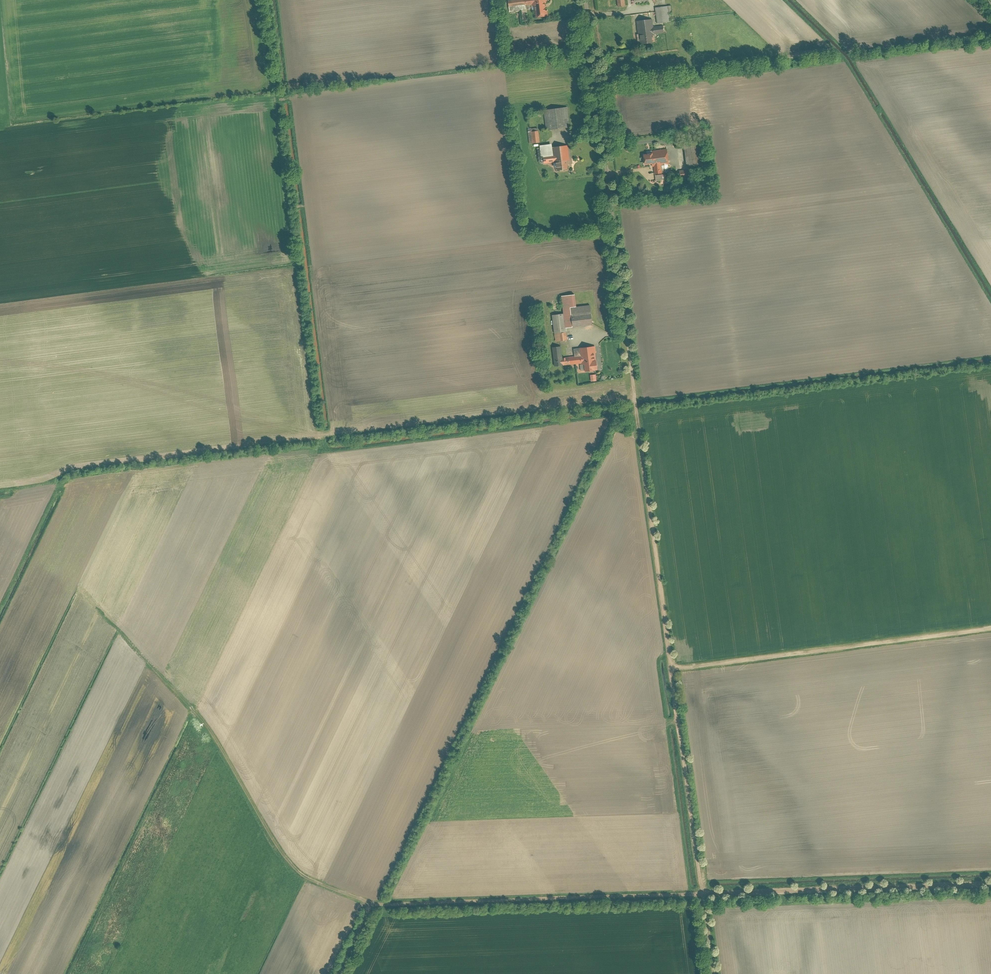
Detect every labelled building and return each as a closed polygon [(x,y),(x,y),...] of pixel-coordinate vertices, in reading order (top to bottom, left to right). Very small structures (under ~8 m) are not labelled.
[(548,15),(547,0),(525,0),(509,2),(510,11),(527,9),(527,5),(535,4),(536,16),(548,15)] [(670,5),(656,7),(658,23),(672,21),(670,5)] [(653,19),(638,21),(641,44),(655,43),(654,35),(655,35),(655,34),(665,33),(664,25),(654,27),(653,19)] [(569,106),(545,109),(547,129),(571,126),(569,106)] [(539,130),(530,131),(531,143),(541,142),(539,130)] [(554,144),(542,145),(543,157),(545,157),(555,156),(554,147),(554,144)] [(703,144),(686,146),(688,166),(705,164),(703,144)] [(569,145),(554,147),(555,156),(556,161),(557,161),(558,169),(569,168),(568,159),(570,159),(569,145)] [(646,153),(647,164),(653,163),(654,166),(655,166),(662,165),(671,164),(669,148),(653,150),(653,152),(646,153)] [(576,293),(563,295),(565,314),(566,328),(575,327),(572,306),(578,305),(576,293)] [(575,327),(593,324),(591,304),(578,305),(572,306),(575,327)] [(553,315),(556,340),(568,339),(566,328),(565,314),(553,315)] [(562,346),(554,347),(556,366),(564,365),(563,358),(562,346)] [(599,368),(596,346),(575,348),(576,356),(577,363),(582,363),(583,370),(599,368)] [(564,365),(577,363),(576,356),(563,358),(564,365)]
